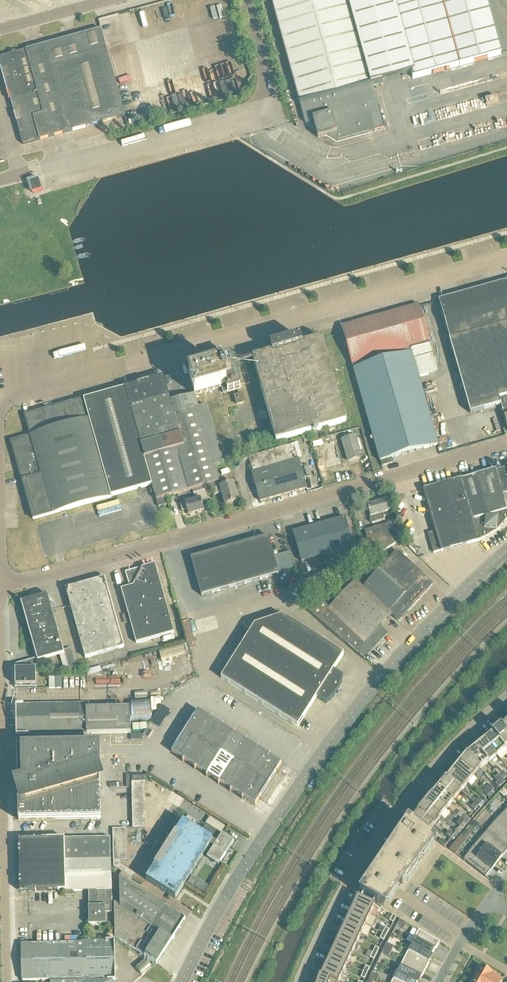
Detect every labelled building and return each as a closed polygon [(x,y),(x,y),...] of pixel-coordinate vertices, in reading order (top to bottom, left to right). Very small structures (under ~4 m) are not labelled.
[(337,142),(375,132),(385,130),(379,109),(379,108),(373,85),(382,83),(382,82),(411,74),(413,80),(501,56),(486,0),(420,0),(394,7),(391,0),(271,0),(300,105),(299,105),(299,106),(300,105),(305,124),(315,130),(318,139),(327,137),(337,142)] [(11,100),(23,146),(125,118),(112,70),(101,31),(0,59),(0,67),(9,101),(11,100)] [(29,182),(33,194),(43,191),(39,179),(29,182)] [(450,340),(470,414),(501,406),(506,428),(506,282),(439,302),(450,340)] [(418,379),(437,373),(419,306),(341,327),(380,462),(382,467),(394,464),(392,459),(438,446),(418,379)] [(253,360),(277,443),(346,423),(322,340),(302,346),(300,339),(270,347),(272,354),(253,360)] [(189,377),(194,396),(195,396),(221,389),(223,394),(240,389),(232,358),(219,362),(220,368),(189,377)] [(163,378),(123,389),(151,486),(152,486),(156,501),(193,490),(203,487),(220,483),(195,396),(194,396),(172,402),(171,397),(169,397),(163,378)] [(83,400),(25,417),(30,437),(11,442),(22,482),(33,521),(52,515),(111,499),(111,498),(151,486),(123,389),(84,401),(83,400)] [(234,397),(237,406),(244,404),(242,395),(234,397)] [(341,441),(347,461),(361,456),(356,437),(341,441)] [(253,473),(252,474),(260,503),(307,489),(299,460),(298,461),(294,445),(248,458),(253,473)] [(462,480),(479,542),(485,537),(485,530),(497,531),(498,519),(505,520),(506,518),(506,511),(502,492),(506,491),(506,468),(496,471),(495,471),(476,476),(476,477),(462,480)] [(479,542),(462,480),(462,481),(462,480),(423,491),(435,532),(428,534),(433,554),(441,552),(479,542)] [(221,488),(220,483),(203,487),(205,494),(213,492),(215,497),(222,494),(225,506),(238,502),(233,484),(221,488)] [(203,487),(193,490),(196,501),(185,504),(185,505),(181,506),(182,513),(187,511),(188,517),(204,512),(201,503),(207,501),(205,494),(203,487)] [(367,507),(372,525),(385,521),(384,519),(392,516),(390,513),(391,512),(388,501),(367,507)] [(293,534),(301,563),(310,561),(312,570),(326,566),(327,569),(349,563),(351,568),(362,565),(356,543),(352,544),(345,519),(293,534)] [(365,532),(373,560),(397,544),(392,525),(365,532)] [(279,575),(268,537),(191,559),(201,597),(279,575)] [(397,552),(363,588),(362,589),(391,616),(399,623),(433,585),(423,576),(397,552)] [(133,587),(121,590),(123,597),(136,645),(174,634),(155,565),(142,569),(136,571),(137,573),(130,575),(128,579),(132,582),(133,587)] [(124,648),(105,579),(72,589),(72,588),(66,590),(85,659),(124,648)] [(301,583),(307,604),(315,601),(309,580),(301,583)] [(362,589),(363,588),(355,581),(330,609),(321,601),(307,610),(318,621),(362,659),(378,642),(378,643),(378,644),(379,645),(380,645),(381,646),(382,646),(383,645),(384,644),(384,643),(384,642),(383,642),(383,641),(382,641),(382,640),(381,640),(380,641),(386,634),(380,628),(391,616),(362,589)] [(36,659),(35,659),(35,663),(60,656),(64,672),(77,669),(71,650),(63,652),(48,596),(31,601),(30,599),(21,602),(21,603),(21,604),(36,659)] [(334,671),(344,655),(283,617),(255,626),(221,679),(298,728),(316,698),(326,705),(331,701),(335,696),(340,689),(342,684),(343,677),(334,671)] [(35,670),(35,663),(35,659),(16,665),(16,686),(36,686),(35,670)] [(131,701),(132,721),(152,720),(151,700),(131,701)] [(16,706),(17,736),(131,735),(130,711),(89,711),(89,710),(87,710),(86,705),(16,706)] [(198,712),(185,733),(197,740),(210,720),(198,712)] [(194,771),(209,748),(223,725),(211,718),(210,720),(197,740),(184,761),(183,763),(194,771)] [(209,748),(221,755),(235,733),(223,725),(209,748)] [(493,734),(505,750),(506,748),(506,735),(501,727),(493,734)] [(172,754),(184,761),(197,740),(185,733),(172,754)] [(221,755),(232,763),(247,740),(235,733),(221,755)] [(493,734),(484,741),(497,756),(505,750),(493,734)] [(232,763),(244,770),(259,747),(247,740),(232,763)] [(484,741),(476,748),(488,763),(497,756),(484,741)] [(19,800),(19,821),(101,820),(99,747),(18,748),(18,787),(21,786),(24,798),(19,800)] [(256,778),(269,757),(270,755),(259,747),(244,770),(256,778)] [(194,771),(206,778),(221,755),(209,748),(194,771)] [(467,754),(480,770),(488,763),(476,748),(468,755),(467,754)] [(467,754),(459,764),(474,776),(479,770),(480,770),(467,754)] [(206,778),(218,786),(232,763),(221,755),(206,778)] [(269,757),(256,778),(268,785),(281,764),(269,757)] [(218,786),(230,793),(244,770),(232,763),(218,786)] [(459,764),(452,772),(467,785),(474,776),(459,764)] [(242,800),(243,799),(256,778),(244,770),(230,793),(242,800)] [(452,772),(445,781),(461,793),(467,785),(452,772)] [(503,781),(506,778),(503,773),(499,776),(503,781)] [(256,778),(243,799),(255,806),(268,785),(256,778)] [(499,789),(505,784),(502,780),(496,785),(499,789)] [(445,781),(439,789),(454,802),(461,793),(445,781)] [(132,784),(133,830),(146,830),(145,783),(132,784)] [(490,786),(486,790),(491,794),(494,790),(490,786)] [(439,789),(432,797),(447,810),(454,802),(439,789)] [(491,794),(486,790),(483,793),(487,798),(491,794)] [(432,797),(425,806),(440,818),(447,810),(432,797)] [(479,799),(474,804),(478,807),(482,803),(479,799)] [(478,807),(474,804),(470,808),(474,812),(478,807)] [(425,806),(418,814),(433,827),(440,818),(425,806)] [(498,819),(506,827),(506,810),(498,819)] [(433,827),(418,814),(411,823),(426,836),(433,827)] [(464,815),(460,820),(464,824),(468,819),(464,815)] [(486,833),(506,851),(506,827),(498,819),(486,833)] [(464,824),(460,820),(456,825),(460,828),(464,824)] [(360,893),(359,895),(386,911),(388,909),(399,894),(409,880),(437,843),(408,822),(376,869),(372,876),(360,893)] [(146,881),(175,900),(205,853),(221,863),(234,843),(222,836),(206,827),(201,834),(183,823),(146,881)] [(171,838),(174,833),(167,828),(163,833),(171,838)] [(113,830),(114,862),(114,868),(132,879),(134,875),(120,866),(120,862),(127,862),(126,830),(113,830)] [(466,839),(471,834),(466,830),(462,836),(466,839)] [(445,836),(450,840),(454,836),(449,832),(445,836)] [(474,847),(497,865),(502,858),(506,851),(486,833),(474,847)] [(89,908),(89,926),(106,926),(106,913),(112,913),(110,839),(18,841),(20,893),(58,892),(66,892),(66,896),(73,896),(73,892),(89,892),(89,908)] [(439,845),(444,849),(447,844),(442,841),(439,845)] [(460,849),(454,845),(449,851),(455,855),(460,849)] [(497,865),(474,847),(463,861),(485,878),(491,871),(492,872),(497,865)] [(120,908),(114,904),(115,938),(145,957),(145,958),(156,966),(172,941),(173,941),(186,921),(130,885),(133,880),(122,873),(120,877),(120,908)] [(375,906),(358,898),(353,908),(370,916),(375,906)] [(370,916),(353,908),(348,918),(366,926),(370,916)] [(366,926),(348,918),(344,928),(361,936),(366,926)] [(404,930),(407,925),(400,921),(397,926),(404,930)] [(356,946),(361,936),(344,928),(339,938),(356,946)] [(419,931),(411,945),(432,957),(433,957),(432,957),(439,943),(419,931)] [(356,946),(339,938),(334,947),(352,956),(356,946)] [(51,981),(109,981),(112,981),(116,981),(115,942),(82,943),(82,944),(22,945),(23,981),(51,981)] [(391,953),(394,948),(387,944),(384,949),(391,953)] [(411,946),(404,960),(425,971),(432,957),(411,945),(411,946)] [(352,956),(334,947),(330,957),(347,965),(352,956)] [(388,959),(391,953),(384,949),(381,955),(388,959)] [(347,965),(330,957),(325,967),(343,975),(347,965)] [(145,959),(135,967),(141,974),(151,966),(145,959)] [(396,974),(413,981),(420,981),(425,971),(404,960),(397,974),(396,973),(396,974)] [(325,967),(321,976),(320,976),(319,976),(332,981),(339,981),(343,975),(325,967)] [(492,975),(481,969),(473,981),(487,981),(492,975)] [(372,974),(369,979),(373,981),(376,981),(377,981),(379,977),(372,974)] [(392,981),(413,981),(396,974),(392,981)]
